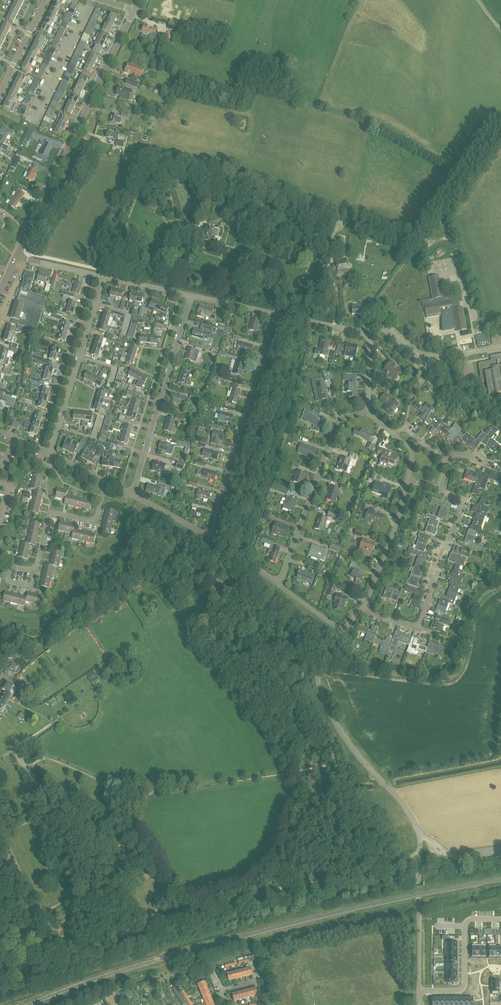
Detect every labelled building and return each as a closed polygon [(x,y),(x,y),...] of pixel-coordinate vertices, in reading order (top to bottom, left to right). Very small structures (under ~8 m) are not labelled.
[(52,8),(58,11),(62,13),(63,10),(64,7),(63,7),(54,2),(52,8)] [(12,9),(18,12),(21,7),(14,3),(12,9)] [(49,13),(56,17),(58,11),(52,8),(49,13)] [(66,15),(72,17),(75,11),(70,8),(66,15)] [(9,14),(16,18),(18,12),(12,9),(9,14)] [(46,19),(53,22),(56,17),(49,13),(46,19)] [(104,17),(114,22),(117,16),(110,13),(109,16),(105,14),(104,17)] [(6,20),(13,23),(16,18),(9,14),(6,20)] [(63,22),(68,24),(72,17),(66,15),(64,20),(63,22)] [(105,24),(112,27),(114,22),(104,17),(103,20),(107,21),(105,24)] [(44,24),(50,27),(53,22),(46,19),(44,24)] [(89,22),(88,25),(94,28),(98,30),(100,27),(95,25),(89,22)] [(2,29),(8,33),(11,27),(4,24),(2,29)] [(41,30),(48,33),(50,27),(44,24),(41,30)] [(102,30),(109,33),(112,27),(105,24),(102,30)] [(61,26),(57,33),(63,35),(66,28),(61,26)] [(142,31),(150,34),(152,32),(155,33),(156,30),(147,26),(147,28),(144,26),(142,31)] [(6,38),(8,33),(2,29),(0,33),(0,35),(6,38)] [(98,40),(105,43),(107,37),(101,34),(98,39),(98,40)] [(36,41),(42,44),(45,39),(38,35),(36,41)] [(52,44),(57,46),(60,40),(55,38),(52,44)] [(95,45),(102,48),(105,43),(98,40),(98,39),(95,38),(93,40),(97,42),(96,45),(95,45)] [(33,46),(40,49),(42,44),(36,41),(33,46)] [(93,51),(99,54),(102,48),(95,45),(96,45),(92,43),(91,45),(94,47),(93,51)] [(30,52),(37,55),(40,49),(33,46),(30,52)] [(47,53),(53,56),(56,49),(51,46),(47,53)] [(27,57),(34,61),(37,55),(30,52),(27,57)] [(44,61),(49,63),(53,56),(47,53),(44,61)] [(86,59),(95,63),(98,57),(89,53),(86,59)] [(25,63),(32,66),(34,61),(27,57),(25,63)] [(86,65),(93,69),(95,63),(86,59),(85,61),(87,62),(86,65)] [(22,69),(29,72),(32,66),(25,63),(22,69)] [(124,72),(138,77),(137,82),(140,83),(146,77),(143,74),(144,69),(128,63),(124,72)] [(39,71),(44,74),(47,67),(42,64),(39,71)] [(83,71),(90,74),(93,69),(86,65),(83,64),(80,70),(83,71)] [(19,74),(17,79),(23,82),(26,77),(19,74)] [(77,80),(85,84),(88,78),(79,74),(77,80)] [(33,82),(38,85),(41,79),(36,76),(33,82)] [(17,79),(14,85),(21,88),(23,90),(24,87),(22,86),(23,82),(17,79)] [(125,83),(137,88),(139,83),(127,79),(125,83)] [(76,86),(83,89),(85,84),(77,80),(76,82),(78,83),(76,86)] [(14,85),(11,90),(18,94),(21,88),(14,85)] [(29,91),(34,93),(37,88),(32,85),(29,91)] [(74,92),(80,95),(83,89),(76,86),(74,92)] [(124,87),(124,88),(119,87),(116,95),(121,97),(121,98),(128,101),(129,100),(131,101),(134,92),(132,91),(132,90),(124,87)] [(11,90),(9,96),(15,99),(18,101),(19,98),(16,97),(18,94),(11,90)] [(69,101),(76,104),(79,98),(69,94),(68,96),(71,98),(69,101)] [(6,101),(15,106),(16,104),(14,102),(15,99),(9,96),(6,101)] [(3,107),(12,112),(15,106),(6,101),(3,107)] [(67,107),(73,110),(76,104),(69,101),(67,107)] [(64,112),(71,115),(73,110),(67,107),(64,112)] [(57,121),(66,125),(69,119),(59,114),(58,117),(59,117),(57,121)] [(119,124),(120,125),(120,124),(121,124),(122,119),(121,118),(122,117),(118,116),(112,115),(110,122),(116,124),(119,124)] [(45,116),(43,120),(49,123),(52,125),(53,122),(50,121),(51,119),(45,116)] [(54,126),(64,130),(66,125),(57,121),(57,120),(54,126)] [(52,131),(61,136),(64,130),(54,126),(52,131)] [(6,139),(9,133),(0,129),(0,136),(6,139)] [(116,146),(123,148),(125,141),(118,140),(119,135),(124,136),(125,131),(116,129),(115,133),(108,131),(107,137),(114,139),(113,142),(116,143),(116,146)] [(7,151),(9,148),(3,145),(6,139),(0,136),(0,143),(1,144),(0,147),(7,151)] [(38,157),(41,159),(43,156),(46,157),(52,146),(50,145),(52,143),(51,142),(52,140),(48,138),(45,143),(41,141),(39,145),(43,147),(40,154),(38,157)] [(122,161),(140,164),(141,159),(142,156),(137,155),(137,156),(135,155),(132,154),(129,154),(128,156),(123,155),(122,161)] [(26,178),(33,181),(38,171),(36,170),(37,166),(32,164),(30,163),(28,167),(31,168),(29,172),(27,171),(27,173),(28,174),(26,178)] [(11,206),(15,208),(19,201),(20,201),(25,194),(18,190),(12,199),(8,204),(11,206)] [(236,226),(245,228),(248,216),(245,215),(244,218),(239,217),(236,226)] [(204,244),(212,247),(212,244),(213,245),(213,244),(216,245),(216,244),(217,241),(217,240),(218,235),(220,236),(222,230),(217,229),(217,230),(208,228),(207,228),(206,230),(204,236),(202,241),(204,242),(204,244)] [(333,262),(335,275),(349,273),(348,270),(349,270),(348,261),(347,259),(333,262)] [(382,279),(387,280),(388,276),(389,276),(390,271),(384,270),(383,275),(382,274),(382,279)] [(18,325),(24,326),(37,330),(43,310),(44,307),(47,297),(30,292),(30,291),(34,279),(35,274),(26,271),(18,297),(11,318),(19,321),(18,325)] [(37,281),(45,283),(47,276),(40,274),(38,278),(36,277),(35,282),(37,283),(37,281)] [(441,316),(442,332),(454,330),(454,329),(457,329),(458,331),(467,329),(463,308),(460,308),(458,294),(451,295),(443,297),(441,285),(446,284),(445,279),(438,281),(437,276),(428,277),(432,299),(423,300),(426,318),(441,316)] [(74,287),(81,289),(83,284),(76,281),(74,287)] [(74,287),(71,286),(70,289),(69,293),(70,293),(80,295),(81,289),(74,287)] [(134,308),(137,308),(138,306),(138,302),(142,303),(142,299),(144,300),(144,296),(143,296),(137,295),(135,305),(134,308)] [(146,303),(145,305),(143,312),(146,313),(147,309),(148,309),(148,310),(153,312),(154,311),(158,303),(153,300),(150,305),(146,303)] [(61,305),(75,309),(77,303),(70,301),(69,304),(62,302),(61,305)] [(163,305),(158,303),(154,311),(159,314),(163,305)] [(66,313),(73,315),(75,309),(61,305),(60,307),(67,309),(66,313)] [(169,308),(163,305),(159,314),(157,318),(161,319),(162,317),(166,319),(168,312),(167,311),(169,308)] [(352,314),(362,315),(362,305),(352,305),(352,314)] [(211,318),(215,319),(216,313),(213,312),(213,310),(200,306),(198,312),(198,313),(197,316),(204,318),(205,315),(211,317),(211,318)] [(102,318),(112,321),(113,318),(110,317),(111,314),(109,314),(110,312),(105,310),(104,312),(102,318)] [(50,317),(61,320),(62,317),(51,314),(45,312),(44,312),(43,315),(50,317)] [(249,329),(256,332),(260,319),(253,317),(249,329)] [(101,324),(111,327),(112,321),(102,318),(101,324)] [(62,328),(69,330),(71,324),(64,322),(62,325),(60,324),(59,327),(62,328)] [(99,329),(109,332),(111,327),(101,324),(99,329)] [(6,333),(13,335),(16,328),(8,326),(6,333)] [(207,338),(209,338),(210,333),(212,328),(207,326),(205,331),(201,330),(201,331),(194,329),(192,335),(207,340),(207,338)] [(60,334),(67,336),(69,330),(62,328),(61,331),(58,330),(58,331),(54,329),(53,332),(60,334)] [(223,337),(225,331),(224,330),(218,329),(217,332),(221,333),(220,337),(223,337)] [(4,340),(11,343),(13,335),(6,333),(4,340)] [(58,340),(65,342),(67,336),(60,334),(58,340)] [(476,336),(478,346),(490,344),(488,334),(476,336)] [(97,337),(95,343),(105,346),(107,339),(117,343),(118,340),(113,339),(113,338),(106,336),(105,339),(104,338),(103,339),(97,337)] [(41,346),(34,337),(30,340),(28,342),(37,353),(41,350),(39,348),(41,346)] [(315,353),(334,358),(335,351),(328,350),(330,340),(322,338),(319,349),(316,349),(315,353)] [(237,349),(250,353),(252,346),(239,342),(237,349)] [(129,351),(136,353),(138,347),(135,346),(136,344),(131,343),(131,344),(129,344),(127,347),(123,346),(121,346),(121,348),(122,348),(122,349),(129,351)] [(347,344),(346,349),(346,351),(345,356),(355,358),(358,346),(347,344)] [(51,353),(58,355),(60,349),(53,347),(51,353)] [(7,357),(9,350),(2,348),(0,353),(0,355),(7,357)] [(185,359),(196,362),(199,351),(188,348),(185,359)] [(56,362),(58,355),(51,353),(47,352),(46,355),(47,356),(47,358),(56,362)] [(125,365),(129,366),(130,364),(133,365),(134,359),(119,354),(118,358),(121,359),(120,361),(125,362),(125,365)] [(489,395),(494,394),(498,393),(498,394),(500,393),(500,354),(491,356),(492,361),(481,363),(480,363),(479,363),(479,364),(478,364),(478,365),(481,381),(481,382),(482,382),(483,382),(486,382),(488,395),(489,395)] [(233,373),(241,376),(245,362),(237,360),(236,365),(233,364),(232,368),(235,369),(233,373)] [(384,371),(394,380),(401,370),(391,362),(384,371)] [(41,369),(40,372),(46,374),(52,376),(53,370),(47,368),(46,370),(41,369)] [(131,384),(134,378),(133,378),(137,372),(131,369),(128,376),(131,377),(130,379),(127,385),(129,386),(130,384),(131,384)] [(178,382),(191,386),(192,382),(190,382),(191,379),(188,377),(189,372),(182,370),(178,382)] [(46,374),(40,372),(38,372),(37,374),(41,376),(40,379),(46,380),(46,382),(49,383),(50,381),(51,381),(52,379),(51,378),(52,376),(46,374)] [(84,379),(89,382),(93,375),(87,372),(84,379)] [(95,384),(100,387),(104,381),(103,381),(105,379),(102,377),(104,374),(101,372),(98,378),(95,384)] [(133,385),(136,387),(142,375),(137,372),(133,378),(134,378),(136,380),(133,385)] [(89,382),(95,384),(98,378),(93,375),(89,382)] [(136,387),(139,389),(141,384),(144,385),(144,384),(147,378),(142,375),(136,387)] [(317,388),(319,400),(328,398),(323,379),(317,380),(319,388),(317,388)] [(348,396),(356,397),(357,381),(349,381),(348,396)] [(229,401),(236,403),(240,390),(238,389),(239,385),(232,383),(231,387),(233,388),(229,401)] [(41,395),(48,397),(50,391),(44,389),(44,388),(41,387),(40,391),(36,391),(35,393),(39,394),(41,395)] [(99,392),(97,398),(110,401),(112,402),(113,399),(107,398),(107,397),(105,397),(105,394),(99,392)] [(172,401),(186,405),(188,398),(175,394),(172,401)] [(383,409),(391,415),(399,405),(386,394),(381,400),(387,405),(383,409)] [(4,411),(5,406),(13,408),(15,402),(16,399),(11,398),(3,395),(1,402),(0,401),(0,410),(4,411)] [(40,401),(46,403),(48,397),(41,395),(40,401)] [(132,406),(138,408),(140,402),(130,399),(128,405),(132,406)] [(38,407),(45,409),(46,403),(40,401),(38,407)] [(420,417),(425,421),(428,417),(435,409),(427,403),(424,408),(417,402),(414,406),(423,413),(420,417)] [(96,413),(100,414),(101,408),(107,410),(108,407),(102,405),(95,403),(93,409),(97,410),(96,413)] [(313,411),(319,415),(322,411),(316,407),(313,411)] [(128,417),(135,419),(137,413),(127,410),(126,413),(126,415),(128,416),(128,417)] [(311,430),(318,432),(321,425),(323,426),(324,422),(305,410),(303,413),(304,414),(300,419),(307,423),(307,422),(313,426),(312,429),(311,429),(311,430)] [(218,419),(231,423),(233,415),(218,411),(217,414),(219,414),(219,415),(218,419)] [(33,421),(40,423),(42,417),(35,415),(33,421)] [(164,430),(171,432),(175,420),(168,417),(164,430)] [(443,427),(446,423),(439,417),(435,422),(428,417),(425,421),(434,428),(431,432),(436,436),(440,431),(442,428),(443,427)] [(452,428),(446,423),(443,427),(442,428),(440,431),(453,442),(463,430),(456,424),(452,428)] [(124,431),(131,433),(133,427),(124,424),(123,427),(122,427),(121,430),(124,431)] [(30,433),(37,435),(38,429),(32,427),(30,433)] [(496,454),(500,447),(492,439),(499,430),(494,427),(487,436),(482,443),(484,445),(496,454)] [(212,438),(225,442),(227,434),(214,430),(212,438)] [(358,436),(369,442),(373,435),(369,433),(362,430),(361,432),(355,430),(353,434),(358,436)] [(475,452),(482,443),(487,436),(483,432),(476,441),(467,433),(461,440),(473,450),(475,452)] [(291,441),(297,443),(300,435),(295,433),(295,434),(294,434),(292,439),(291,441)] [(121,442),(127,444),(129,438),(120,436),(119,438),(122,439),(121,442)] [(65,443),(66,443),(63,449),(68,452),(73,441),(67,438),(65,443)] [(68,452),(74,454),(79,444),(73,441),(68,452)] [(174,446),(160,442),(159,448),(166,451),(165,453),(171,455),(174,446)] [(369,442),(365,448),(372,452),(376,446),(369,442)] [(297,452),(313,458),(316,449),(300,444),(297,452)] [(379,466),(384,467),(385,463),(394,466),(396,460),(398,461),(400,456),(393,453),(393,452),(379,447),(376,455),(382,457),(379,466)] [(209,458),(217,460),(219,453),(204,448),(201,456),(206,457),(205,458),(208,459),(209,458)] [(81,458),(86,461),(90,452),(88,451),(87,453),(84,452),(81,458)] [(92,463),(94,464),(96,461),(94,460),(95,457),(92,455),(94,452),(91,451),(90,452),(86,461),(92,463)] [(337,469),(346,472),(350,460),(341,457),(337,469)] [(152,470),(163,473),(165,468),(168,469),(169,466),(155,461),(152,470)] [(175,468),(183,470),(184,469),(185,469),(186,464),(185,464),(185,463),(177,461),(175,468)] [(202,476),(215,480),(217,473),(204,469),(204,470),(200,469),(199,470),(198,470),(196,475),(202,476)] [(480,488),(485,490),(488,479),(500,483),(500,481),(500,474),(489,470),(487,469),(484,476),(480,488)] [(293,482),(302,485),(303,481),(304,481),(307,475),(294,470),(293,474),(295,475),(293,482)] [(367,478),(374,481),(376,473),(369,471),(367,478)] [(478,495),(480,488),(484,476),(481,475),(468,471),(465,479),(476,483),(472,493),(478,495)] [(32,480),(41,483),(42,475),(33,473),(32,480)] [(35,489),(39,490),(41,483),(32,480),(30,488),(35,489)] [(382,498),(387,500),(391,489),(389,488),(390,486),(376,481),(373,491),(383,495),(382,498)] [(158,496),(163,497),(166,486),(158,483),(157,486),(148,483),(146,491),(158,495),(158,496)] [(277,489),(286,493),(288,488),(278,485),(277,489)] [(327,499),(335,502),(340,489),(330,486),(329,491),(327,499)] [(65,499),(66,495),(67,490),(57,488),(55,496),(65,499)] [(39,490),(35,489),(33,496),(42,498),(43,491),(39,490)] [(196,499),(200,501),(201,498),(209,500),(211,493),(199,489),(196,499)] [(64,503),(73,506),(75,497),(66,495),(65,499),(64,503)] [(31,503),(40,505),(42,498),(33,496),(31,503)] [(283,507),(294,511),(298,500),(287,496),(283,507)] [(73,506),(81,508),(83,499),(75,497),(73,506)] [(471,512),(477,513),(485,516),(486,517),(489,509),(483,507),(486,498),(482,497),(478,508),(474,506),(471,512)] [(437,518),(446,521),(450,508),(451,508),(452,505),(433,498),(431,503),(442,506),(437,518)] [(81,508),(90,510),(92,501),(83,499),(81,508)] [(355,511),(362,513),(366,503),(359,501),(355,511)] [(29,511),(38,513),(40,505),(31,503),(29,511)] [(105,516),(114,518),(116,511),(107,508),(105,516)] [(190,515),(204,519),(206,511),(192,508),(190,515)] [(327,517),(333,519),(334,516),(336,517),(337,513),(336,513),(336,512),(329,510),(327,517)] [(365,520),(380,525),(384,516),(369,510),(365,520)] [(263,518),(269,520),(271,513),(265,511),(263,518)] [(471,526),(469,529),(475,532),(480,533),(486,535),(487,533),(481,531),(482,529),(481,529),(485,516),(477,513),(472,526),(471,526)] [(315,528),(322,531),(327,518),(319,515),(315,528)] [(425,533),(435,536),(438,529),(437,529),(439,522),(434,520),(435,517),(428,515),(427,518),(430,519),(425,533)] [(103,523),(112,526),(114,518),(105,516),(103,523)] [(31,521),(30,528),(38,530),(40,523),(31,521)] [(58,530),(64,531),(67,522),(60,521),(58,530)] [(64,531),(72,533),(73,529),(74,524),(67,522),(64,531)] [(272,533),(284,537),(288,527),(275,522),(272,533)] [(101,531),(110,533),(112,526),(103,523),(101,531)] [(30,528),(28,535),(37,538),(38,530),(30,528)] [(71,538),(79,540),(81,530),(73,529),(72,533),(71,538)] [(354,535),(361,538),(364,532),(356,529),(354,535)] [(463,546),(482,553),(482,552),(483,548),(483,547),(473,543),(474,540),(472,540),(475,532),(469,529),(464,542),(463,546)] [(79,540),(86,541),(88,532),(81,530),(79,540)] [(86,541),(93,543),(96,534),(88,532),(86,541)] [(419,537),(415,550),(424,553),(429,539),(430,540),(431,537),(420,533),(418,537),(419,537)] [(26,543),(30,544),(35,545),(37,538),(28,535),(26,543)] [(269,560),(275,562),(279,552),(280,548),(273,546),(274,542),(262,538),(261,542),(267,544),(271,545),(269,548),(267,555),(270,556),(269,560)] [(360,553),(368,556),(370,551),(372,552),(375,544),(360,538),(359,540),(362,542),(360,547),(362,548),(360,553)] [(20,549),(28,551),(30,544),(26,543),(21,542),(20,549)] [(329,549),(339,552),(341,548),(331,544),(329,549)] [(312,545),(308,555),(324,561),(328,550),(312,545)] [(456,564),(460,566),(460,565),(463,566),(466,558),(460,556),(463,548),(455,545),(452,553),(456,555),(455,557),(450,555),(448,561),(456,564)] [(415,550),(409,548),(408,553),(418,556),(414,568),(416,568),(423,571),(427,558),(428,558),(429,555),(424,553),(415,550)] [(18,557),(27,559),(28,551),(20,549),(18,557)] [(51,557),(60,559),(62,552),(53,550),(51,557)] [(54,565),(54,566),(58,567),(60,559),(51,557),(49,564),(54,565)] [(52,573),(54,566),(54,565),(49,564),(45,563),(43,571),(52,573)] [(445,579),(450,581),(460,584),(463,576),(457,574),(460,566),(456,564),(452,575),(447,573),(445,579)] [(418,584),(423,571),(416,568),(414,568),(413,567),(409,580),(408,579),(406,584),(418,588),(419,585),(418,584)] [(354,583),(359,585),(364,572),(353,568),(350,576),(356,578),(354,583)] [(297,578),(311,584),(314,575),(300,570),(297,578)] [(41,578),(50,580),(52,573),(43,571),(41,578)] [(40,586),(48,588),(50,580),(41,578),(40,586)] [(450,585),(446,597),(446,598),(452,600),(455,601),(459,589),(461,589),(462,585),(460,584),(450,581),(449,584),(450,585)] [(326,595),(332,597),(333,594),(336,586),(331,585),(330,584),(326,595)] [(416,608),(419,609),(424,595),(425,592),(406,585),(404,589),(404,590),(404,591),(415,594),(410,606),(416,608)] [(401,599),(404,591),(404,590),(404,589),(401,588),(400,592),(386,587),(383,597),(390,600),(390,599),(397,601),(398,598),(401,599)] [(3,600),(10,602),(12,593),(5,591),(3,600)] [(27,596),(26,601),(33,603),(35,594),(28,592),(27,596)] [(10,602),(18,604),(20,595),(12,593),(10,602)] [(35,594),(33,603),(40,605),(43,596),(35,594)] [(334,609),(340,611),(343,605),(344,605),(347,598),(337,594),(334,602),(336,602),(334,609)] [(18,604),(25,605),(26,601),(27,596),(20,595),(18,604)] [(437,613),(444,616),(448,617),(450,613),(446,611),(449,603),(453,605),(455,601),(452,600),(446,598),(446,597),(440,595),(438,599),(440,599),(435,612),(437,613)] [(450,627),(453,619),(448,617),(444,616),(437,613),(435,619),(437,620),(436,622),(435,622),(433,628),(437,629),(436,632),(441,633),(444,625),(450,627)] [(373,643),(375,638),(378,628),(372,625),(371,630),(360,626),(358,631),(367,634),(365,640),(373,643)] [(398,642),(409,646),(412,637),(399,632),(396,631),(393,639),(389,650),(394,652),(398,642)] [(389,650),(393,639),(387,637),(385,642),(375,638),(373,643),(381,646),(379,651),(388,655),(389,650)] [(412,637),(409,646),(406,653),(415,656),(417,650),(425,652),(427,648),(417,644),(418,639),(412,637)] [(430,640),(427,648),(425,652),(429,654),(430,652),(442,657),(446,648),(432,643),(432,641),(430,640)] [(6,670),(15,675),(16,673),(18,674),(21,668),(19,667),(19,666),(11,662),(10,662),(9,661),(5,668),(7,669),(6,670)] [(95,687),(97,691),(102,688),(101,687),(97,680),(99,679),(95,674),(94,673),(93,671),(86,675),(94,687),(95,687)] [(7,692),(3,698),(14,704),(14,703),(10,701),(16,689),(14,688),(15,687),(7,682),(3,690),(7,692)] [(4,717),(7,711),(5,709),(7,705),(12,708),(14,704),(3,698),(0,703),(0,715),(4,717)] [(244,969),(246,976),(253,975),(251,968),(244,969)] [(198,984),(201,991),(207,988),(205,982),(198,984)] [(186,1004),(182,997),(176,987),(172,989),(178,1000),(182,1004),(183,1004),(186,1004)] [(201,991),(203,996),(210,993),(207,988),(201,991)] [(249,990),(251,997),(258,995),(256,988),(249,990)] [(132,997),(128,989),(120,993),(124,1001),(132,997)] [(203,996),(205,1002),(212,999),(210,993),(203,996)]
